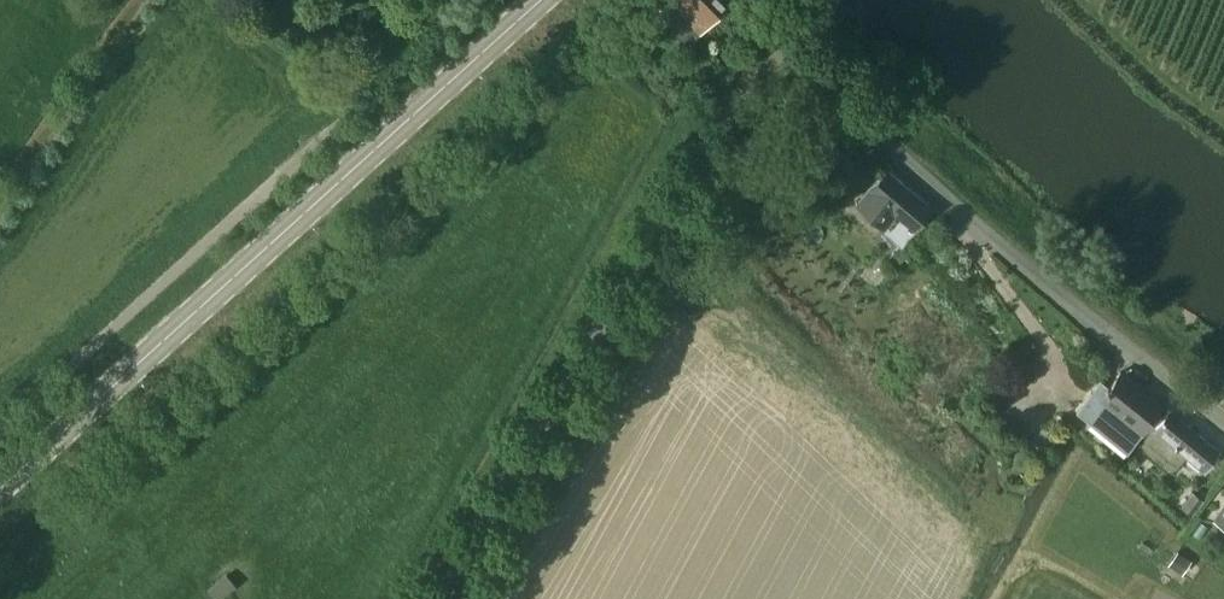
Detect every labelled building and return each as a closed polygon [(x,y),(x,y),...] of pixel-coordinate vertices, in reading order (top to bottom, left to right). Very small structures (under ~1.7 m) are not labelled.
[(720,0),(672,0),(670,2),(673,5),(663,16),(676,29),(673,32),(688,46),(727,6),(720,0)] [(887,169),(858,202),(884,226),(904,243),(933,210),(887,169)] [(1100,379),(1088,395),(1076,409),(1127,450),(1163,406),(1121,372),(1109,387),(1100,379)] [(1219,452),(1168,410),(1155,426),(1141,445),(1173,472),(1189,453),(1206,467),(1219,452)] [(207,590),(215,598),(223,598),(236,587),(225,575),(207,590)]
